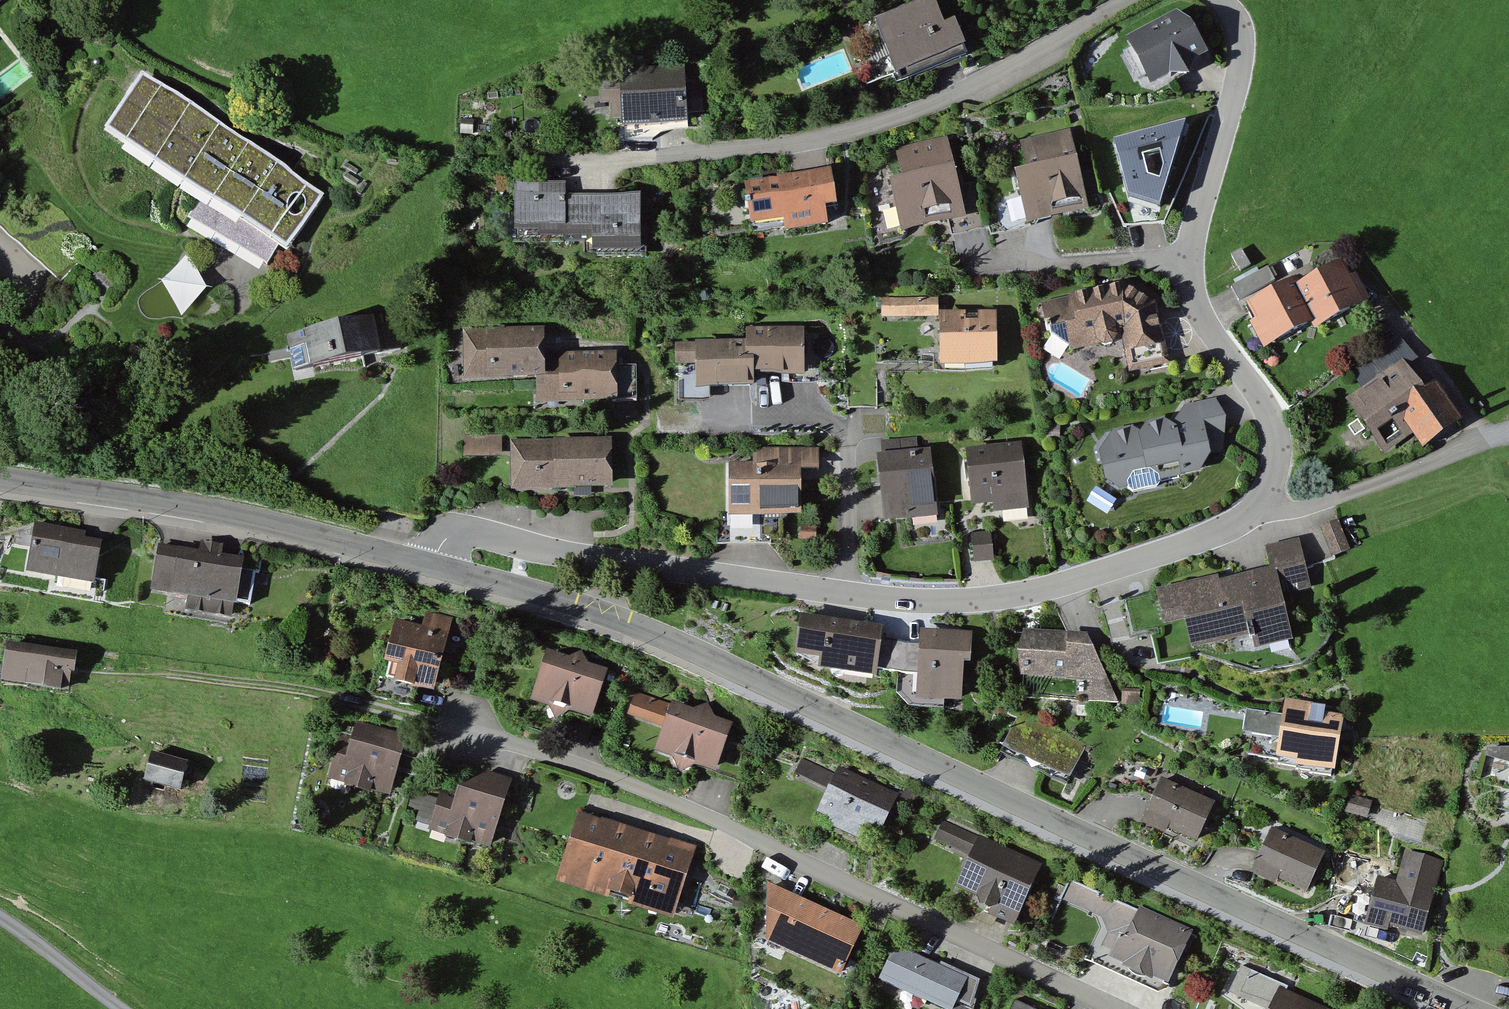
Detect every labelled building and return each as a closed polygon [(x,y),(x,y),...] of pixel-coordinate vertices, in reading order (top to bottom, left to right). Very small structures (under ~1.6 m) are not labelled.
[(875,18),(900,78),(959,54),(949,30),(955,28),(951,18),(941,23),(932,0),(921,0),(875,18)] [(1173,20),(1131,42),(1152,80),(1169,71),(1186,76),(1191,59),(1202,53),(1190,31),(1182,35),(1173,20)] [(683,69),(600,75),(601,100),(610,99),(612,121),(623,120),(623,125),(687,121),(685,94),(696,93),(695,83),(684,83),(683,69)] [(288,178),(157,90),(126,136),(205,189),(188,217),(267,265),(320,177),(298,163),(288,178)] [(1125,187),(1116,189),(1123,222),(1158,213),(1185,123),(1113,142),(1125,187)] [(1086,206),(1069,135),(1023,146),(1029,173),(1017,175),(1020,189),(985,197),(990,219),(992,228),(1086,206)] [(946,142),(898,153),(905,181),(892,184),(902,228),(949,217),(951,228),(990,219),(985,197),(982,188),(958,194),(946,142)] [(780,184),(746,188),(751,222),(785,217),(787,230),(825,224),(823,207),(835,205),(830,172),(779,179),(780,184)] [(515,239),(578,239),(577,199),(562,199),(562,186),(515,186),(515,239)] [(640,199),(577,199),(578,239),(589,239),(589,253),(640,253),(640,199)] [(1340,265),(1297,288),(1313,319),(1317,326),(1356,305),(1364,312),(1377,296),(1354,277),(1348,280),(1340,265)] [(1231,287),(1238,300),(1275,281),(1267,267),(1231,287)] [(1313,319),(1297,288),(1293,282),(1251,304),(1259,321),(1265,322),(1275,340),(1313,319)] [(1051,335),(1070,347),(1099,341),(1105,345),(1112,344),(1116,337),(1125,335),(1133,367),(1164,360),(1153,306),(1123,288),(1074,298),(1074,301),(1045,307),(1051,335)] [(882,300),(883,317),(937,317),(937,300),(882,300)] [(386,315),(288,333),(294,367),(393,349),(386,315)] [(994,316),(943,317),(943,362),(994,362),(994,316)] [(818,332),(749,333),(749,345),(750,373),(819,372),(818,332)] [(540,333),(468,335),(468,365),(491,365),(491,374),(541,373),(541,359),(540,333)] [(749,345),(678,346),(679,368),(699,368),(699,386),(750,385),(750,373),(749,345)] [(541,373),(541,389),(563,388),(563,398),(612,397),(613,403),(637,402),(636,367),(613,368),(613,357),(541,359),(541,373)] [(1457,420),(1434,387),(1417,400),(1398,373),(1356,403),(1384,444),(1411,426),(1423,444),(1457,420)] [(1132,430),(1114,434),(1109,443),(1112,460),(1106,468),(1108,478),(1120,486),(1128,485),(1128,488),(1133,492),(1157,486),(1160,481),(1159,477),(1198,469),(1208,455),(1207,452),(1216,450),(1215,444),(1206,445),(1204,435),(1223,431),(1217,402),(1186,409),(1173,429),(1164,423),(1147,427),(1142,436),(1132,430)] [(502,435),(464,435),(464,458),(502,458),(502,435)] [(883,459),(880,459),(886,519),(912,516),(911,511),(934,509),(928,454),(918,455),(916,438),(881,442),(883,459)] [(608,444),(515,445),(516,475),(541,474),(541,485),(609,483),(608,444)] [(1020,447),(968,452),(972,492),(979,492),(980,497),(985,502),(994,501),(994,504),(1001,509),(1026,507),(1020,447)] [(731,502),(759,502),(759,512),(782,512),(782,507),(799,507),(799,480),(793,480),(793,452),(760,452),(760,467),(731,467),(731,502)] [(1343,517),(1324,523),(1333,556),(1352,550),(1343,517)] [(79,533),(35,526),(28,570),(94,581),(100,544),(78,540),(79,533)] [(995,558),(992,530),(972,532),(974,560),(995,558)] [(1217,580),(1158,594),(1165,621),(1185,616),(1192,644),(1230,636),(1229,629),(1247,625),(1250,639),(1253,638),(1255,645),(1289,637),(1280,594),(1309,588),(1298,541),(1267,548),(1272,571),(1218,584),(1217,580)] [(161,544),(152,594),(233,609),(243,560),(161,544)] [(434,626),(394,614),(376,676),(415,688),(434,626)] [(870,629),(802,620),(798,655),(822,666),(832,668),(833,661),(847,663),(848,660),(875,663),(874,668),(907,673),(908,643),(878,638),(878,640),(869,638),(870,629)] [(934,634),(933,646),(923,646),(923,644),(908,643),(907,673),(923,674),(922,695),(960,698),(962,656),(968,656),(969,637),(934,634)] [(1086,637),(1026,634),(1023,695),(1114,700),(1086,637)] [(69,654),(10,647),(6,679),(65,687),(69,654)] [(606,674),(542,652),(522,712),(586,733),(606,674)] [(733,728),(642,696),(632,724),(652,731),(643,756),(714,781),(733,728)] [(1334,719),(1278,710),(1269,766),(1325,775),(1334,719)] [(1006,717),(991,749),(1067,783),(1081,751),(1006,717)] [(397,735),(346,723),(332,788),(383,799),(397,735)] [(894,795),(799,755),(788,782),(818,794),(806,822),(872,849),(894,795)] [(504,792),(429,765),(409,821),(484,847),(504,792)] [(1209,801),(1152,776),(1133,817),(1191,843),(1209,801)] [(1500,819),(1508,821),(1508,786),(1500,819)] [(685,855),(573,815),(548,884),(660,924),(685,855)] [(1039,859),(940,818),(930,842),(961,855),(943,898),(1011,926),(1039,859)] [(1322,863),(1268,832),(1244,874),(1298,905),(1322,863)] [(1412,942),(1441,863),(1412,852),(1400,885),(1375,876),(1358,922),(1412,942)] [(1187,928),(1070,875),(1059,899),(1103,918),(1085,959),(1158,992),(1187,928)] [(852,924),(757,890),(736,949),(830,983),(852,924)] [(893,953),(874,994),(905,1008),(953,1008),(963,987),(893,953)] [(1272,989),(1264,1008),(1318,1008),(1272,989)]
